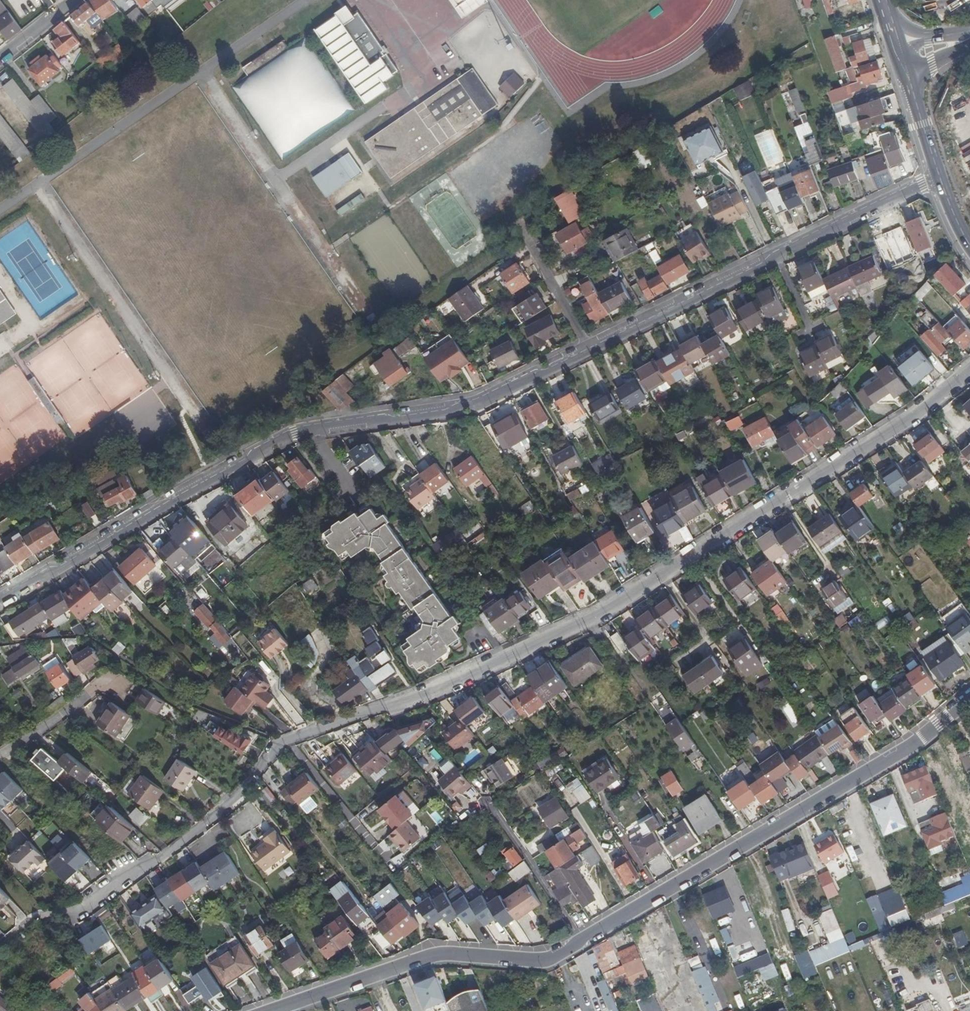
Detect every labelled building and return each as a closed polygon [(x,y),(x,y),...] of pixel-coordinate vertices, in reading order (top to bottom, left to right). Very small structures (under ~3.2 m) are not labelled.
[(48,9),(54,4),(51,0),(42,0),(48,9)] [(97,13),(102,19),(118,10),(111,1),(110,0),(91,0),(88,2),(97,13)] [(150,15),(158,9),(151,0),(137,0),(150,15)] [(185,0),(168,0),(179,13),(189,5),(185,0)] [(462,17),(488,0),(451,0),(462,17)] [(806,8),(813,6),(811,0),(803,0),(806,8)] [(829,0),(824,0),(829,12),(833,11),(829,0)] [(88,2),(71,15),(79,26),(97,13),(88,2)] [(352,4),(341,12),(348,20),(358,12),(352,4)] [(133,29),(146,19),(137,8),(125,18),(133,29)] [(341,12),(325,24),(380,96),(396,83),(392,77),(401,70),(401,69),(406,65),(363,9),(358,12),(348,20),(341,12)] [(22,30),(15,21),(12,23),(14,25),(12,26),(5,16),(0,19),(0,29),(3,33),(8,40),(22,30)] [(64,21),(54,29),(61,37),(53,43),(62,55),(79,42),(64,21)] [(803,46),(796,33),(783,41),(791,54),(803,46)] [(842,60),(833,35),(824,39),(833,63),(842,60)] [(852,42),(850,35),(842,37),(844,44),(852,42)] [(287,50),(246,77),(232,87),(282,160),(355,111),(305,38),(287,50)] [(857,55),(849,58),(852,66),(860,64),(859,62),(868,60),(862,40),(853,43),(857,55)] [(246,77),(287,50),(282,42),(241,70),(246,77)] [(94,63),(101,73),(126,55),(119,45),(94,63)] [(35,65),(29,70),(42,86),(60,71),(47,55),(41,60),(39,57),(33,62),(35,65)] [(881,76),(877,61),(861,66),(866,84),(875,81),(874,78),(877,77),(881,76)] [(861,66),(860,64),(852,66),(855,74),(858,81),(857,82),(858,86),(866,84),(861,66)] [(391,178),(497,104),(472,67),(395,121),(365,142),(391,178)] [(510,99),(526,84),(515,72),(499,87),(510,99)] [(839,80),(841,87),(857,82),(858,81),(855,74),(839,80)] [(30,102),(13,79),(2,87),(40,137),(51,129),(47,124),(35,107),(30,102)] [(841,87),(827,92),(831,102),(849,95),(847,91),(859,87),(858,86),(857,82),(841,87)] [(739,101),(740,103),(754,95),(749,86),(736,94),(739,101)] [(804,138),(813,134),(796,88),(789,90),(798,115),(799,115),(803,123),(794,126),(800,140),(804,138)] [(739,101),(736,94),(730,98),(733,104),(739,101)] [(38,96),(30,102),(35,107),(41,105),(44,103),(38,96)] [(885,113),(880,98),(857,105),(862,120),(860,120),(863,130),(874,127),(884,124),(881,114),(885,113)] [(55,117),(44,103),(41,105),(35,107),(47,124),(55,117)] [(712,154),(714,158),(724,153),(712,128),(698,135),(709,156),(712,154)] [(810,166),(823,160),(813,134),(804,138),(810,153),(806,155),(809,165),(810,166)] [(697,166),(707,161),(706,158),(709,156),(698,135),(685,142),(697,166)] [(897,135),(879,141),(882,149),(888,166),(905,160),(897,135)] [(655,163),(644,145),(633,152),(644,170),(655,163)] [(889,172),(890,171),(888,166),(882,149),(867,154),(878,188),(893,183),(889,172)] [(339,161),(314,178),(326,197),(352,179),(339,161)] [(834,188),(858,180),(853,163),(828,173),(834,188)] [(914,172),(917,166),(912,163),(909,170),(914,172)] [(793,177),(811,170),(810,166),(809,165),(791,172),(791,174),(793,177)] [(801,198),(809,194),(820,190),(817,183),(811,170),(793,177),(801,198)] [(757,173),(744,180),(757,205),(770,199),(757,173)] [(789,209),(804,203),(801,198),(793,177),(791,174),(783,177),(781,178),(780,176),(775,178),(778,186),(782,193),(789,209)] [(573,187),(557,197),(571,222),(588,212),(573,187)] [(729,193),(727,190),(715,196),(717,199),(729,193)] [(811,199),(821,194),(820,190),(809,194),(811,199)] [(722,226),(741,216),(740,214),(732,197),(729,193),(717,199),(709,204),(722,226)] [(739,193),(732,197),(740,214),(747,210),(739,193)] [(595,212),(582,220),(584,225),(598,217),(595,212)] [(926,227),(922,217),(907,223),(918,252),(931,247),(923,228),(926,227)] [(574,249),(580,260),(590,254),(585,246),(584,244),(587,242),(585,238),(587,236),(588,237),(591,236),(588,231),(583,234),(577,223),(558,234),(568,252),(574,249)] [(675,233),(693,262),(700,258),(709,252),(691,223),(675,233)] [(616,255),(618,260),(638,249),(628,229),(605,242),(613,256),(616,255)] [(658,268),(667,283),(689,270),(680,255),(658,268)] [(873,256),(848,266),(849,269),(856,286),(881,275),(873,256)] [(823,279),(814,262),(798,270),(808,291),(825,283),(823,279)] [(530,282),(518,264),(502,275),(514,293),(530,282)] [(965,286),(946,264),(934,275),(940,281),(941,280),(954,296),(965,286)] [(912,278),(924,273),(921,265),(914,268),(915,268),(910,270),(912,278)] [(849,269),(848,266),(823,279),(825,283),(825,284),(837,278),(835,275),(849,269)] [(832,298),(856,286),(849,269),(835,275),(837,278),(825,284),(828,290),(832,298)] [(649,299),(667,288),(660,275),(648,281),(646,277),(639,281),(649,299)] [(940,281),(934,275),(932,277),(935,280),(930,285),(931,287),(941,298),(943,296),(938,290),(943,285),(940,281)] [(589,276),(579,281),(591,303),(584,306),(594,323),(609,315),(609,313),(599,295),(589,276)] [(914,295),(919,300),(931,287),(930,285),(927,282),(914,295)] [(599,295),(609,313),(631,300),(622,283),(599,295)] [(808,291),(811,298),(828,290),(825,283),(808,291)] [(756,295),(758,299),(767,317),(784,308),(773,286),(756,295)] [(484,310),(468,287),(450,300),(466,323),(484,310)] [(7,311),(0,316),(0,328),(19,315),(0,288),(0,302),(7,311)] [(533,296),(529,291),(520,298),(523,303),(533,296)] [(537,293),(533,296),(523,303),(519,306),(528,320),(534,316),(547,308),(537,293)] [(919,300),(914,295),(906,304),(912,311),(918,306),(922,303),(919,300)] [(758,299),(735,311),(745,329),(768,317),(767,317),(758,299)] [(946,304),(958,319),(964,314),(952,299),(948,302),(946,304)] [(969,306),(965,300),(960,305),(965,310),(969,306)] [(904,305),(902,308),(899,311),(905,317),(911,312),(904,305)] [(726,307),(709,317),(719,335),(721,338),(738,329),(726,307)] [(928,329),(927,331),(939,345),(942,342),(945,346),(952,339),(949,336),(937,322),(937,321),(929,311),(921,318),(930,328),(931,330),(930,331),(928,329)] [(534,343),(558,330),(551,316),(527,328),(534,343)] [(969,341),(969,332),(961,322),(948,333),(962,349),(969,341)] [(560,334),(558,330),(534,343),(537,348),(547,343),(545,341),(560,334)] [(869,338),(873,344),(878,337),(875,330),(869,338)] [(936,347),(939,345),(927,331),(921,336),(933,350),(932,351),(934,354),(939,350),(936,347)] [(416,334),(410,338),(411,338),(416,347),(422,343),(416,334)] [(719,335),(702,344),(707,354),(712,363),(730,353),(721,338),(719,335)] [(697,336),(680,345),(682,349),(690,364),(707,354),(702,344),(697,336)] [(834,337),(817,345),(817,347),(825,363),(843,354),(834,337)] [(391,386),(411,373),(407,368),(405,370),(400,362),(398,360),(402,357),(404,359),(405,361),(419,351),(416,347),(411,338),(392,351),(391,350),(385,354),(387,356),(376,363),(381,372),(391,386)] [(448,374),(450,376),(452,378),(463,371),(461,368),(460,366),(469,360),(468,358),(456,342),(454,339),(425,359),(439,380),(448,374)] [(497,364),(516,353),(511,342),(491,352),(497,364)] [(422,343),(416,347),(419,351),(425,347),(422,343)] [(916,352),(919,350),(915,344),(911,347),(916,352)] [(811,377),(828,369),(825,363),(817,347),(800,354),(811,377)] [(896,357),(901,363),(916,352),(911,347),(896,357)] [(666,380),(670,386),(694,371),(690,364),(682,349),(657,363),(666,380)] [(916,352),(931,370),(934,368),(919,350),(916,352)] [(913,385),(931,370),(916,352),(901,363),(898,366),(913,385)] [(518,357),(516,353),(497,364),(498,367),(518,357)] [(461,368),(470,362),(469,360),(460,366),(461,368)] [(636,372),(639,378),(647,391),(666,380),(657,363),(655,361),(636,372)] [(376,363),(371,367),(376,375),(381,372),(376,363)] [(907,388),(890,366),(879,373),(882,377),(866,388),(856,393),(865,407),(874,401),(891,391),(894,389),(897,394),(907,388)] [(439,380),(441,382),(450,376),(448,374),(439,380)] [(345,375),(336,382),(337,383),(347,395),(354,388),(345,375)] [(644,395),(648,393),(647,391),(639,378),(618,391),(629,410),(646,399),(644,395)] [(57,425),(64,420),(36,380),(29,385),(57,425)] [(845,388),(841,382),(837,387),(831,392),(836,397),(845,388)] [(347,395),(337,383),(325,392),(333,401),(340,410),(353,403),(347,395)] [(568,424),(586,413),(575,393),(556,404),(568,424)] [(598,421),(619,408),(610,394),(589,406),(598,421)] [(846,409),(855,402),(851,396),(841,402),(846,409)] [(846,429),(865,415),(855,402),(846,409),(836,416),(846,429)] [(548,419),(539,403),(523,412),(532,427),(548,419)] [(496,425),(509,444),(525,434),(514,414),(506,419),(496,425)] [(730,431),(743,424),(739,415),(726,422),(730,431)] [(753,446),(775,435),(765,417),(743,429),(753,446)] [(789,426),(806,451),(814,445),(817,448),(835,435),(822,418),(805,431),(797,420),(789,426)] [(504,446),(509,444),(496,425),(493,427),(504,446)] [(805,451),(806,451),(789,426),(788,426),(792,432),(805,451)] [(949,439),(955,434),(956,433),(952,429),(945,434),(949,439)] [(792,462),(807,454),(805,451),(792,432),(779,439),(792,462)] [(955,434),(949,439),(957,448),(963,443),(955,434)] [(944,451),(931,435),(920,442),(933,458),(944,451)] [(790,463),(792,462),(779,439),(778,440),(790,463)] [(933,458),(920,442),(916,446),(928,462),(933,458)] [(385,467),(369,444),(361,449),(359,446),(350,452),(359,466),(368,461),(376,473),(385,467)] [(814,445),(806,451),(809,455),(817,448),(814,445)] [(563,475),(583,463),(573,446),(553,457),(563,475)] [(597,474),(615,464),(610,454),(592,464),(597,474)] [(315,478),(300,457),(290,464),(293,468),(290,470),(303,487),(315,478)] [(493,485),(473,457),(454,470),(466,487),(480,478),(487,489),(493,485)] [(273,459),(267,463),(272,470),(278,465),(273,459)] [(733,495),(756,481),(743,459),(720,472),(721,473),(722,476),(733,495)] [(915,490),(933,476),(921,461),(903,474),(908,481),(912,486),(915,490)] [(436,462),(419,474),(421,477),(431,491),(448,479),(436,462)] [(278,465),(272,470),(274,472),(282,482),(288,478),(278,465)] [(903,474),(898,465),(888,472),(902,492),(912,486),(908,481),(903,474)] [(90,482),(86,484),(88,489),(120,473),(117,468),(107,473),(106,472),(90,482)] [(274,472),(262,481),(275,499),(276,501),(289,491),(282,482),(274,472)] [(887,486),(895,497),(902,492),(888,472),(881,476),(880,477),(887,486)] [(708,484),(722,476),(721,473),(706,481),(708,484)] [(127,476),(136,495),(139,494),(137,492),(152,485),(146,474),(132,481),(129,475),(127,476)] [(713,506),(733,495),(722,476),(708,484),(706,481),(703,475),(697,479),(713,506)] [(136,495),(127,476),(125,477),(136,495)] [(126,501),(136,495),(125,477),(116,482),(119,489),(104,497),(109,506),(120,500),(123,499),(124,498),(126,501)] [(434,495),(431,491),(421,477),(414,482),(415,484),(405,491),(416,508),(434,495)] [(260,479),(235,497),(251,516),(275,499),(262,481),(260,479)] [(666,490),(671,498),(686,490),(693,486),(689,480),(682,484),(681,482),(666,490)] [(499,494),(493,485),(487,489),(494,498),(499,494)] [(864,485),(861,487),(869,499),(873,497),(864,485)] [(673,502),(685,523),(707,510),(693,486),(686,490),(671,498),(673,502)] [(869,499),(861,487),(850,494),(858,505),(859,507),(869,499)] [(567,494),(571,500),(581,495),(578,488),(567,494)] [(443,495),(437,500),(447,515),(454,510),(443,495)] [(81,506),(89,518),(97,513),(88,501),(81,506)] [(530,502),(523,506),(528,514),(535,509),(530,502)] [(660,509),(673,531),(685,524),(685,523),(673,502),(660,509)] [(358,510),(362,516),(373,509),(369,503),(358,510)] [(874,528),(859,507),(858,505),(840,518),(856,540),(874,528)] [(230,506),(212,522),(229,542),(247,526),(230,506)] [(528,514),(523,506),(517,510),(522,518),(528,514)] [(623,518),(637,541),(655,531),(641,507),(623,518)] [(415,637),(414,635),(408,638),(410,641),(402,646),(409,655),(410,663),(412,666),(415,664),(418,670),(429,662),(431,666),(435,662),(432,657),(434,656),(438,653),(441,657),(449,652),(450,648),(448,646),(461,638),(454,628),(460,623),(455,616),(452,618),(389,524),(391,523),(386,515),(379,519),(373,509),(362,516),(360,518),(357,514),(347,520),(350,525),(346,528),(344,529),(343,527),(336,532),(334,530),(331,529),(324,534),(323,539),(330,548),(336,551),(340,557),(342,555),(345,559),(351,555),(353,558),(358,555),(356,552),(360,549),(362,552),(368,548),(375,549),(383,562),(382,563),(389,573),(393,579),(390,582),(398,594),(400,592),(412,609),(415,607),(425,620),(423,628),(417,632),(419,635),(415,637)] [(666,535),(673,531),(660,509),(653,513),(666,535)] [(842,531),(830,514),(822,519),(834,536),(842,531)] [(89,519),(96,530),(102,525),(95,515),(89,519)] [(834,536),(822,519),(808,529),(819,546),(834,536)] [(185,529),(175,538),(190,555),(193,559),(212,543),(191,521),(184,527),(185,529)] [(335,526),(334,530),(336,532),(343,527),(344,529),(346,528),(343,523),(342,521),(335,526)] [(229,542),(212,522),(208,525),(225,545),(229,542)] [(30,531),(22,536),(23,537),(33,552),(35,554),(60,539),(50,523),(32,534),(30,531)] [(792,525),(805,543),(806,542),(793,524),(792,525)] [(787,552),(788,554),(805,543),(792,525),(776,536),(783,547),(787,552)] [(438,556),(463,539),(457,529),(431,546),(438,556)] [(617,553),(624,549),(613,531),(596,541),(596,542),(606,559),(617,553)] [(470,548),(488,535),(485,532),(468,545),(470,548)] [(757,542),(771,561),(772,562),(787,552),(783,547),(776,536),(774,533),(768,537),(767,535),(757,542)] [(160,538),(152,545),(172,569),(190,555),(175,538),(174,536),(165,544),(160,538)] [(23,537),(16,542),(5,548),(7,550),(15,563),(33,552),(23,537)] [(963,538),(953,545),(958,551),(968,544),(966,543),(963,538)] [(594,574),(609,563),(606,559),(596,542),(580,553),(594,574)] [(129,552),(128,552),(132,557),(141,549),(139,547),(131,554),(129,552)] [(564,589),(582,577),(571,559),(563,547),(544,560),(548,566),(560,583),(564,589)] [(141,549),(132,557),(146,574),(156,565),(142,549),(141,549)] [(7,550),(0,554),(0,573),(16,564),(15,563),(7,550)] [(922,550),(913,554),(917,562),(926,557),(922,550)] [(107,561),(113,569),(115,571),(116,571),(120,567),(132,557),(128,552),(121,559),(117,553),(107,561)] [(571,559),(582,577),(584,580),(594,574),(580,553),(571,559)] [(620,557),(617,553),(606,559),(609,563),(620,557)] [(146,574),(132,557),(120,567),(134,584),(146,574)] [(544,560),(523,574),(539,597),(560,583),(548,566),(544,560)] [(768,596),(787,583),(772,562),(771,561),(753,574),(768,596)] [(595,576),(611,566),(609,563),(594,574),(595,576)] [(143,593),(165,576),(159,568),(136,584),(143,593)] [(113,569),(102,578),(103,579),(104,580),(115,571),(113,569)] [(746,595),(755,588),(742,570),(732,576),(746,595)] [(122,601),(133,591),(116,571),(115,571),(104,580),(105,581),(122,601)] [(594,574),(584,580),(586,582),(595,576),(594,574)] [(746,595),(732,576),(731,578),(729,576),(723,580),(737,601),(746,595)] [(104,580),(103,579),(92,588),(94,590),(105,581),(104,580)] [(84,580),(63,597),(65,599),(86,582),(84,580)] [(125,603),(122,601),(105,581),(94,590),(101,599),(103,601),(113,613),(125,603)] [(319,591),(313,581),(303,587),(310,597),(319,591)] [(70,608),(76,620),(83,614),(101,599),(94,590),(92,588),(86,582),(65,599),(70,608)] [(832,584),(844,601),(847,599),(835,582),(832,584)] [(834,608),(844,601),(832,584),(822,591),(834,608)] [(682,597),(694,614),(711,602),(699,585),(682,597)] [(472,605),(493,636),(505,628),(519,619),(518,617),(507,601),(497,588),(472,605)] [(49,617),(52,620),(70,608),(65,599),(63,597),(60,591),(41,603),(49,617)] [(520,592),(507,601),(518,617),(531,608),(520,592)] [(674,600),(670,595),(652,608),(664,624),(665,625),(682,612),(674,600)] [(101,599),(83,614),(84,616),(103,601),(101,599)] [(30,629),(49,617),(41,603),(21,616),(30,629)] [(771,610),(784,628),(790,624),(777,605),(771,610)] [(218,623),(203,606),(196,613),(206,625),(207,624),(216,634),(215,635),(223,645),(230,639),(217,624),(218,623)] [(651,607),(634,619),(641,630),(646,636),(664,624),(652,608),(651,607)] [(108,632),(113,627),(100,613),(84,627),(94,638),(99,633),(100,634),(105,629),(108,632)] [(969,640),(969,619),(966,613),(956,621),(969,640)] [(841,628),(849,623),(844,614),(835,619),(841,628)] [(914,619),(918,626),(926,620),(921,614),(914,619)] [(875,623),(878,629),(891,622),(887,615),(875,623)] [(19,635),(29,629),(21,616),(5,626),(15,641),(21,639),(19,635)] [(507,630),(520,621),(519,619),(505,628),(507,630)] [(123,633),(127,629),(121,621),(116,625),(123,633)] [(964,653),(969,649),(969,644),(968,642),(969,640),(956,621),(946,628),(949,632),(964,653)] [(363,630),(393,675),(396,673),(388,660),(391,657),(384,646),(382,647),(377,640),(379,639),(370,625),(363,630)] [(384,681),(393,675),(363,630),(361,631),(368,642),(364,645),(374,658),(377,656),(381,663),(375,667),(384,681)] [(629,632),(621,638),(626,645),(636,659),(645,652),(646,654),(654,649),(646,636),(641,630),(632,637),(629,632)] [(268,638),(281,653),(284,651),(284,650),(287,647),(275,632),(268,638)] [(949,632),(943,635),(947,640),(958,656),(964,653),(949,632)] [(299,642),(312,660),(323,653),(309,634),(299,642)] [(921,652),(924,657),(947,640),(943,635),(921,652)] [(78,639),(72,639),(71,637),(63,638),(75,658),(82,653),(80,651),(76,645),(79,644),(78,639)] [(277,656),(281,653),(268,638),(258,646),(270,661),(277,656)] [(626,645),(621,638),(616,641),(621,649),(626,645)] [(758,660),(744,640),(729,651),(743,670),(758,660)] [(933,680),(939,676),(951,668),(953,671),(963,663),(958,656),(947,640),(924,657),(919,660),(923,667),(933,680)] [(120,655),(127,647),(120,641),(113,649),(120,655)] [(2,676),(8,685),(39,664),(26,644),(21,647),(22,650),(8,659),(14,668),(2,676)] [(82,653),(75,658),(76,660),(84,672),(93,667),(91,665),(96,662),(102,659),(95,648),(92,647),(82,653)] [(575,685),(602,666),(590,647),(562,666),(575,685)] [(377,686),(384,681),(375,667),(374,668),(366,656),(359,660),(357,657),(348,662),(354,669),(360,678),(368,673),(377,686)] [(696,694),(725,674),(714,658),(685,677),(696,694)] [(77,676),(84,672),(76,660),(69,664),(77,676)] [(57,666),(47,673),(58,689),(71,680),(59,661),(56,663),(57,666)] [(84,672),(85,674),(98,666),(96,662),(91,665),(93,667),(84,672)] [(556,671),(550,662),(539,670),(556,695),(568,687),(556,671)] [(928,688),(935,684),(933,680),(923,667),(909,677),(911,680),(922,696),(930,691),(928,688)] [(951,668),(939,676),(941,679),(953,671),(951,668)] [(362,693),(368,689),(360,678),(354,669),(347,674),(350,680),(334,692),(343,702),(353,694),(355,697),(361,693),(362,693)] [(556,695),(539,670),(527,678),(533,686),(545,702),(556,695)] [(266,692),(270,687),(254,674),(241,691),(255,701),(265,709),(270,702),(268,700),(271,696),(266,692)] [(903,686),(914,702),(922,696),(911,680),(903,686)] [(767,685),(764,681),(758,684),(761,689),(767,685)] [(138,684),(136,682),(128,694),(130,695),(138,684)] [(505,683),(499,687),(507,699),(514,694),(505,683)] [(151,709),(159,698),(138,684),(130,695),(151,709)] [(499,687),(497,685),(484,695),(486,697),(499,687)] [(906,708),(914,702),(903,686),(902,685),(894,690),(895,692),(906,708)] [(255,701),(241,691),(236,686),(224,701),(241,715),(248,706),(250,707),(255,701)] [(544,703),(532,686),(510,702),(513,707),(522,718),(544,703)] [(533,686),(532,686),(544,703),(545,702),(533,686)] [(499,687),(486,697),(501,717),(513,707),(510,702),(507,699),(499,687)] [(20,689),(13,694),(16,699),(24,694),(20,689)] [(878,699),(880,702),(887,698),(893,694),(890,690),(878,699)] [(899,715),(907,709),(906,708),(895,692),(893,694),(887,698),(899,715)] [(343,702),(345,705),(355,697),(353,694),(343,702)] [(151,710),(151,709),(130,695),(129,696),(138,701),(151,710)] [(473,696),(455,710),(461,719),(466,725),(484,711),(473,696)] [(860,705),(874,726),(886,717),(872,696),(860,705)] [(123,711),(104,697),(98,705),(100,707),(92,718),(109,731),(123,711)] [(501,717),(486,697),(485,698),(500,717),(501,717)] [(890,721),(899,715),(887,698),(880,702),(878,704),(890,721)] [(863,737),(871,731),(854,708),(846,714),(863,737)] [(857,741),(863,737),(846,714),(841,717),(857,741)] [(429,729),(436,722),(432,717),(423,720),(429,729)] [(817,735),(819,737),(829,730),(838,724),(834,718),(829,722),(828,721),(816,730),(816,729),(814,731),(817,735)] [(466,725),(461,719),(454,724),(452,722),(446,727),(448,729),(442,733),(455,750),(474,736),(466,725)] [(426,731),(429,729),(423,720),(413,723),(421,736),(426,731)] [(410,746),(421,736),(413,723),(398,729),(405,739),(410,746)] [(210,724),(206,729),(215,736),(219,730),(210,724)] [(681,724),(670,731),(673,736),(676,734),(687,749),(690,746),(694,752),(691,755),(690,753),(687,755),(691,762),(697,759),(702,755),(699,749),(681,724)] [(853,744),(838,724),(829,730),(819,737),(829,754),(830,754),(839,748),(843,745),(845,749),(853,744)] [(219,730),(215,736),(243,754),(253,740),(246,736),(245,737),(243,740),(230,731),(229,732),(222,727),(219,730)] [(243,740),(245,737),(232,728),(230,731),(243,740)] [(386,754),(405,739),(398,729),(390,735),(389,733),(376,742),(386,754)] [(673,736),(683,751),(687,749),(676,734),(673,736)] [(819,737),(817,735),(806,744),(818,762),(829,754),(819,737)] [(360,749),(356,752),(372,772),(382,765),(384,767),(393,761),(386,754),(376,742),(375,741),(367,747),(368,749),(363,752),(360,749)] [(365,744),(360,749),(363,752),(368,749),(367,747),(365,744)] [(818,762),(806,744),(793,752),(795,754),(806,770),(818,762)] [(56,779),(67,767),(60,761),(43,746),(33,758),(56,779)] [(435,748),(430,752),(437,761),(442,757),(435,748)] [(563,748),(556,753),(560,760),(568,755),(563,748)] [(863,759),(857,750),(851,754),(858,763),(863,759)] [(966,751),(958,754),(962,763),(969,760),(966,751)] [(68,752),(60,761),(67,767),(82,781),(91,770),(68,752)] [(372,772),(356,752),(353,754),(370,774),(372,772)] [(542,771),(556,763),(550,755),(539,761),(533,753),(530,755),(542,771)] [(791,769),(785,761),(779,753),(761,766),(764,771),(772,782),(791,769)] [(357,770),(344,754),(326,768),(339,784),(357,770)] [(806,770),(795,754),(785,761),(791,769),(799,780),(808,773),(806,770)] [(168,774),(185,786),(196,771),(178,759),(168,774)] [(455,766),(449,759),(440,767),(446,774),(455,766)] [(619,778),(607,759),(598,765),(599,766),(585,775),(597,793),(619,778)] [(691,762),(695,767),(700,763),(697,759),(691,762)] [(485,772),(488,778),(491,777),(495,783),(498,789),(514,779),(503,761),(485,772)] [(762,804),(770,798),(765,791),(755,777),(752,779),(741,765),(737,768),(751,789),(762,804)] [(446,774),(438,781),(451,798),(469,782),(464,776),(455,766),(446,774)] [(927,768),(903,778),(914,805),(938,796),(927,768)] [(12,799),(22,789),(4,770),(0,774),(0,786),(12,799)] [(306,771),(286,787),(294,797),(306,812),(316,804),(308,795),(319,787),(306,771)] [(682,789),(671,771),(663,776),(664,778),(661,781),(665,788),(668,786),(674,794),(682,789)] [(779,792),(772,782),(764,771),(755,777),(765,791),(770,798),(779,792)] [(134,786),(155,802),(164,790),(143,774),(138,781),(134,786)] [(182,791),(185,786),(168,774),(165,779),(182,791)] [(129,782),(134,786),(138,781),(133,777),(129,782)] [(577,778),(566,786),(570,792),(571,791),(572,791),(580,803),(590,797),(582,785),(581,784),(577,778)] [(124,790),(129,793),(134,786),(129,782),(124,790)] [(117,795),(119,793),(111,786),(109,789),(117,795)] [(150,809),(155,802),(134,786),(129,793),(150,809)] [(294,797),(286,787),(280,792),(288,802),(294,797)] [(744,816),(762,804),(751,789),(734,801),(744,816)] [(397,794),(393,797),(410,818),(414,815),(397,794)] [(707,826),(708,828),(721,820),(706,795),(685,808),(699,831),(707,826)] [(885,801),(873,807),(881,827),(880,827),(881,830),(882,830),(884,835),(906,827),(893,796),(885,800),(885,801)] [(410,818),(393,797),(379,809),(395,830),(407,821),(410,818)] [(551,827),(568,817),(556,798),(539,808),(551,827)] [(654,814),(646,801),(633,809),(642,824),(647,821),(653,831),(661,826),(654,814)] [(457,803),(452,807),(456,812),(461,808),(457,803)] [(144,817),(146,815),(135,805),(128,814),(139,823),(144,817)] [(111,806),(98,820),(103,825),(116,810),(111,806)] [(103,825),(127,848),(141,832),(116,810),(103,825)] [(656,812),(654,814),(661,826),(664,824),(656,812)] [(682,858),(701,846),(682,813),(675,818),(678,824),(676,826),(681,834),(672,840),(682,858)] [(945,815),(917,826),(926,849),(955,837),(945,815)] [(343,817),(338,822),(342,827),(343,827),(344,829),(349,825),(347,823),(348,823),(343,817)] [(407,821),(395,830),(389,835),(395,842),(397,841),(400,845),(406,852),(422,839),(407,821)] [(574,833),(581,828),(578,823),(570,828),(574,833)] [(265,839),(276,831),(274,828),(260,838),(262,841),(265,839)] [(577,843),(587,837),(581,828),(574,833),(571,835),(572,836),(564,840),(564,839),(559,843),(546,850),(557,868),(560,866),(574,857),(571,852),(579,847),(577,843)] [(571,835),(574,833),(570,828),(555,838),(559,843),(564,839),(571,835)] [(262,866),(288,848),(276,831),(265,839),(267,841),(252,853),(262,866)] [(645,862),(664,850),(653,832),(633,844),(645,862)] [(542,853),(546,850),(559,843),(555,838),(554,836),(537,846),(542,853)] [(833,836),(813,847),(823,864),(843,853),(833,836)] [(20,848),(34,863),(35,862),(39,865),(46,859),(29,840),(20,848)] [(72,875),(90,858),(74,842),(66,851),(66,850),(62,853),(60,851),(55,856),(53,854),(47,860),(66,881),(67,883),(72,878),(73,877),(72,875)] [(811,860),(804,843),(769,857),(779,881),(814,867),(811,860)] [(486,844),(477,850),(480,855),(489,848),(486,844)] [(514,866),(522,860),(513,848),(512,845),(508,848),(507,848),(502,852),(504,855),(505,854),(509,859),(503,865),(507,871),(514,865),(514,866)] [(591,865),(601,859),(592,845),(582,852),(591,865)] [(861,846),(849,849),(851,861),(864,858),(861,846)] [(16,862),(25,871),(34,863),(20,848),(15,853),(19,857),(19,860),(16,862)] [(291,852),(288,848),(262,866),(266,870),(291,852)] [(200,868),(196,862),(155,889),(159,896),(165,904),(178,895),(182,901),(198,890),(198,891),(210,882),(215,890),(240,874),(225,851),(200,868)] [(391,860),(397,867),(407,860),(401,852),(391,860)] [(630,861),(631,860),(627,854),(612,862),(625,885),(640,876),(630,861)] [(579,902),(582,908),(595,900),(576,869),(583,865),(577,855),(574,857),(560,866),(557,868),(579,902)] [(531,870),(525,861),(509,874),(514,879),(518,876),(520,878),(531,870)] [(23,873),(25,871),(16,862),(15,863),(23,873)] [(553,892),(562,905),(571,900),(574,904),(579,902),(557,868),(544,876),(547,881),(552,878),(559,888),(553,892)] [(490,872),(486,875),(491,882),(495,878),(496,880),(504,875),(500,870),(496,873),(494,870),(490,872)] [(831,896),(837,892),(825,873),(819,877),(831,896)] [(969,896),(969,876),(965,878),(969,887),(963,890),(962,887),(941,895),(943,899),(946,906),(953,903),(969,896)] [(384,908),(401,896),(392,883),(375,896),(384,908)] [(339,900),(357,923),(368,914),(366,911),(352,894),(344,884),(343,884),(333,890),(332,891),(339,900)] [(516,919),(540,903),(527,884),(502,900),(516,919)] [(723,886),(702,895),(713,919),(734,910),(723,886)] [(460,888),(448,896),(461,915),(467,924),(479,916),(470,903),(460,888)] [(12,902),(0,889),(0,913),(2,911),(12,902)] [(445,892),(433,901),(445,917),(449,923),(461,915),(448,896),(445,892)] [(891,918),(909,910),(901,892),(883,900),(891,918)] [(482,895),(470,903),(479,916),(485,925),(498,917),(488,903),(482,895)] [(500,895),(488,903),(498,917),(504,927),(516,919),(502,900),(500,895)] [(165,904),(159,896),(131,914),(141,928),(158,917),(162,923),(173,916),(165,904)] [(431,897),(419,905),(433,925),(445,917),(433,901),(431,897)] [(946,906),(943,899),(917,909),(920,917),(923,915),(939,908),(946,906)] [(14,903),(12,902),(2,911),(4,913),(14,903)] [(399,905),(417,927),(419,925),(401,903),(399,905)] [(956,908),(953,903),(946,906),(939,908),(942,914),(956,908)] [(405,936),(417,927),(399,905),(388,914),(404,934),(405,936)] [(383,932),(392,944),(404,934),(388,914),(385,910),(378,916),(371,907),(366,911),(368,914),(383,932)] [(925,921),(942,914),(939,908),(923,915),(925,921)] [(789,909),(782,911),(790,933),(797,931),(789,909)] [(833,909),(819,915),(831,944),(811,952),(817,966),(851,952),(833,909)] [(343,916),(337,921),(351,941),(357,936),(343,916)] [(337,921),(325,929),(327,932),(340,949),(347,943),(351,941),(337,921)] [(429,921),(425,925),(433,935),(437,931),(429,921)] [(266,924),(257,929),(268,947),(277,942),(266,924)] [(79,938),(90,954),(111,940),(102,925),(87,935),(86,933),(79,938)] [(245,937),(257,955),(268,947),(257,929),(245,937)] [(893,930),(876,936),(886,961),(902,955),(893,930)] [(953,935),(959,949),(969,945),(964,931),(953,935)] [(278,952),(290,971),(310,959),(293,932),(282,940),(286,947),(278,952)] [(341,961),(346,958),(342,952),(340,949),(327,932),(315,940),(327,958),(335,952),(341,961)] [(385,949),(392,944),(383,932),(376,938),(385,949)] [(854,932),(846,935),(848,943),(856,941),(854,932)] [(230,940),(251,972),(256,968),(235,936),(230,940)] [(618,959),(609,938),(609,939),(609,938),(591,946),(592,948),(606,981),(624,974),(618,959)] [(206,955),(227,988),(251,972),(230,940),(211,952),(209,949),(205,952),(207,955),(206,955)] [(777,941),(784,974),(790,973),(783,940),(777,941)] [(64,947),(69,955),(78,948),(74,941),(64,947)] [(853,944),(854,950),(867,947),(866,941),(853,944)] [(340,949),(342,952),(349,946),(347,943),(340,949)] [(620,958),(618,959),(624,974),(626,973),(631,982),(647,975),(635,947),(619,954),(620,958)] [(67,960),(60,950),(49,958),(56,968),(67,960)] [(804,973),(809,971),(802,956),(797,958),(804,973)] [(160,988),(173,978),(162,961),(160,957),(146,966),(160,988)] [(736,969),(738,974),(753,969),(751,964),(736,969)] [(150,999),(162,991),(160,988),(146,966),(145,965),(133,972),(135,976),(148,996),(150,999)] [(222,990),(206,967),(192,976),(198,985),(184,995),(189,1003),(203,994),(207,1000),(208,1000),(222,991),(222,990)] [(705,967),(692,973),(707,1008),(712,1005),(719,1002),(705,967)] [(59,976),(56,978),(59,981),(67,976),(68,975),(65,972),(60,976),(59,976)] [(251,972),(227,988),(228,989),(251,973),(251,972)] [(113,990),(125,1008),(134,1001),(123,984),(117,975),(108,981),(114,990),(113,990)] [(134,1001),(136,1004),(148,996),(135,976),(123,984),(134,1001)] [(417,985),(426,1009),(434,1006),(436,1010),(451,1010),(451,1009),(449,1004),(438,977),(417,985)] [(56,978),(47,986),(52,992),(62,984),(59,981),(56,978)] [(126,1010),(125,1008),(113,990),(112,989),(96,1000),(98,1003),(104,1010),(125,1010),(126,1010)] [(484,995),(482,990),(449,1004),(451,1009),(484,995)] [(882,992),(886,1004),(892,1002),(889,990),(882,992)] [(79,1010),(104,1010),(98,1003),(96,1000),(89,992),(79,1000),(84,1006),(79,1010)] [(1,1010),(10,1010),(16,1004),(8,998),(6,1001),(0,995),(0,1010),(1,1010)] [(484,995),(451,1009),(451,1010),(491,1010),(484,995)] [(931,1000),(918,1005),(918,1007),(908,1010),(935,1010),(931,1000)] [(125,1008),(126,1010),(136,1004),(134,1001),(125,1008)] [(352,1007),(354,1010),(370,1010),(366,1001),(352,1007)] [(659,1001),(642,1009),(643,1010),(650,1010),(661,1006),(659,1001)] [(969,1001),(957,1006),(959,1010),(969,1010),(969,1002),(969,1001)]
